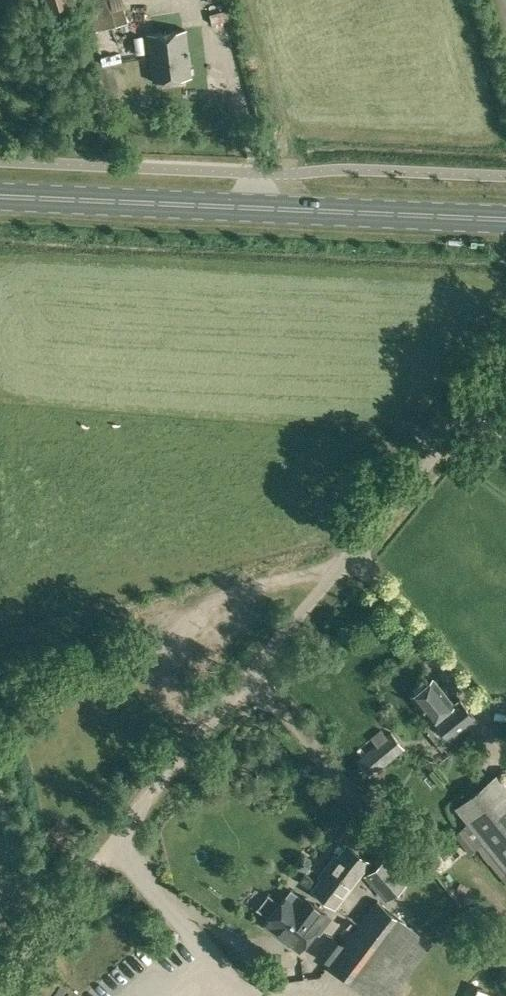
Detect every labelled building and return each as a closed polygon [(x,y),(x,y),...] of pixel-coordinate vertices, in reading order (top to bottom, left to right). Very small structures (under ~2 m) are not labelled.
[(69,0),(51,0),(54,10),(71,5),(69,0)] [(94,31),(129,22),(124,5),(108,9),(106,0),(86,0),(94,31)] [(153,81),(192,76),(186,29),(147,34),(153,81)] [(111,148),(112,140),(104,140),(103,148),(111,148)] [(453,702),(433,677),(411,694),(432,720),(424,727),(442,749),(479,720),(460,697),(453,702)] [(370,777),(399,753),(405,748),(391,731),(357,759),(370,777)] [(496,773),(454,807),(467,823),(454,833),(469,853),(483,842),(505,870),(505,785),(496,773)] [(398,791),(389,799),(396,807),(405,800),(398,791)] [(335,906),(369,861),(347,844),(313,889),(335,906)] [(385,901),(410,880),(388,854),(364,875),(385,901)] [(305,900),(291,889),(264,925),(299,951),(315,930),(319,933),(332,915),(307,897),(305,900)] [(432,940),(377,899),(328,962),(371,995),(391,995),(432,940)]
